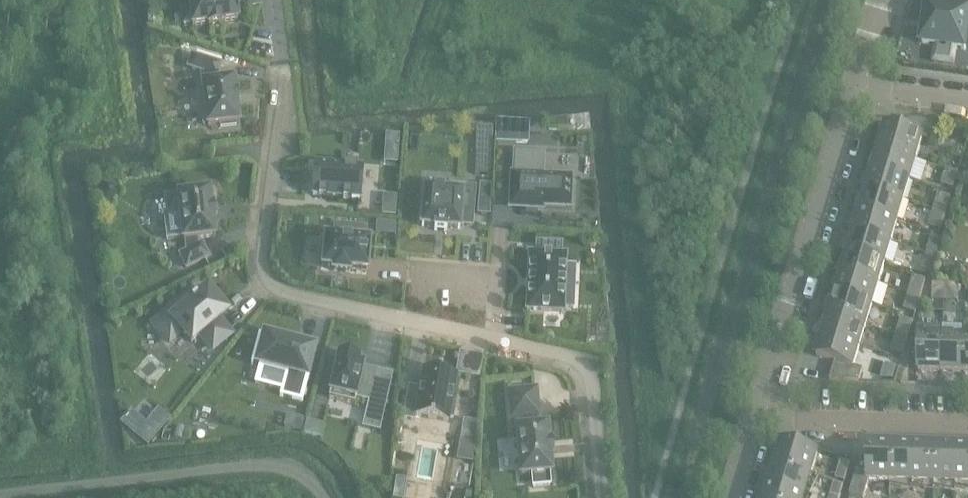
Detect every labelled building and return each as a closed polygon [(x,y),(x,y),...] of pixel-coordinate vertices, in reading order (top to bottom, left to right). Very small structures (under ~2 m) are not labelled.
[(260,0),(189,0),(190,6),(182,7),(184,24),(192,23),(193,26),(209,24),(209,26),(212,26),(212,24),(219,23),(220,25),(223,24),(223,22),(238,20),(236,2),(246,1),(247,7),(261,5),(260,0)] [(967,36),(967,0),(949,0),(948,7),(928,4),(922,44),(966,50),(967,36)] [(148,29),(144,40),(158,45),(162,33),(148,29)] [(221,125),(221,128),(237,126),(236,124),(240,123),(237,104),(238,104),(238,101),(237,101),(236,97),(237,97),(237,94),(236,94),(235,80),(217,82),(217,76),(220,64),(193,56),(189,67),(204,72),(206,84),(203,84),(208,127),(221,125)] [(498,120),(497,141),(515,142),(516,121),(498,120)] [(923,139),(932,142),(937,123),(909,120),(905,132),(884,126),(880,140),(882,141),(880,149),(916,160),(923,139)] [(477,141),(475,175),(492,176),(493,142),(477,141)] [(916,160),(880,149),(877,157),(875,156),(871,169),(910,180),(916,160)] [(514,152),(512,193),(534,194),(534,199),(534,204),(540,205),(540,206),(542,207),(542,205),(569,206),(571,179),(535,177),(536,153),(514,152)] [(316,164),(313,196),(319,196),(318,198),(319,198),(319,197),(326,197),(326,199),(327,199),(327,197),(343,199),(343,200),(344,200),(344,199),(351,199),(351,201),(352,201),(352,199),(360,200),(363,168),(357,168),(358,166),(357,166),(357,168),(346,167),(346,165),(345,165),(345,167),(316,164)] [(910,180),(871,169),(868,181),(870,182),(867,190),(904,201),(910,180)] [(943,182),(955,186),(959,173),(947,169),(943,182)] [(106,184),(103,190),(106,196),(112,196),(116,191),(113,185),(106,184)] [(904,201),(867,190),(865,198),(863,198),(859,210),(898,222),(904,201)] [(183,238),(183,241),(185,240),(187,252),(181,255),(187,268),(208,258),(202,245),(198,247),(197,239),(215,237),(213,221),(215,221),(215,218),(213,218),(212,211),(214,210),(214,207),(212,207),(210,191),(178,195),(178,196),(166,198),(168,214),(164,214),(166,240),(183,238)] [(473,227),(475,197),(463,196),(463,194),(425,191),(422,227),(435,228),(435,231),(447,232),(447,229),(460,230),(460,226),(473,227)] [(385,194),(384,215),(397,216),(398,195),(385,194)] [(946,214),(950,200),(938,196),(934,210),(946,214)] [(898,222),(859,210),(855,223),(857,223),(855,232),(892,242),(898,222)] [(946,214),(934,210),(930,224),(942,227),(946,214)] [(388,222),(387,234),(396,234),(397,222),(388,222)] [(326,237),(324,267),(334,268),(334,272),(350,273),(350,269),(363,270),(367,271),(368,259),(370,241),(365,241),(367,228),(339,226),(338,238),(326,237)] [(892,242),(855,232),(852,240),(850,239),(846,252),(885,263),(892,242)] [(944,243),(932,240),(928,253),(940,257),(944,243)] [(565,289),(566,258),(566,256),(564,256),(561,256),(562,244),(537,243),(536,255),(532,255),(532,254),(530,254),(529,257),(530,257),(528,308),(527,308),(527,311),(530,311),(561,312),(564,313),(564,310),(564,308),(574,309),(574,289),(565,289)] [(885,263),(846,252),(843,264),(845,265),(842,273),(879,284),(885,263)] [(940,257),(928,253),(923,267),(936,271),(940,257)] [(879,284),(842,273),(840,282),(838,281),(834,293),(873,305),(879,284)] [(921,297),(925,283),(913,280),(909,293),(921,297)] [(946,285),(933,285),(933,299),(946,299),(946,285)] [(946,299),(958,299),(959,285),(946,285),(946,299)] [(188,297),(154,325),(158,330),(159,330),(170,343),(183,332),(192,343),(201,336),(213,350),(231,335),(219,320),(227,313),(221,306),(208,291),(205,294),(197,300),(196,300),(192,303),(188,297)] [(873,305),(834,293),(830,306),(832,307),(830,315),(867,326),(873,305)] [(921,297),(909,293),(905,307),(917,311),(921,297)] [(867,326),(830,315),(827,323),(825,322),(821,335),(860,346),(867,326)] [(909,339),(913,325),(901,321),(897,335),(909,339)] [(919,327),(915,337),(920,337),(919,372),(942,373),(943,338),(943,327),(919,327)] [(303,403),(303,401),(301,400),(314,350),(304,347),(303,350),(294,347),(295,345),(292,344),(259,335),(252,365),(253,365),(254,363),(258,364),(258,365),(264,367),(265,366),(274,369),(278,370),(289,373),(284,390),(283,390),(283,391),(284,391),(283,395),(281,395),(280,397),(303,403)] [(860,346),(821,335),(818,347),(820,348),(817,357),(835,363),(830,381),(860,382),(863,370),(854,367),(860,346)] [(909,339),(897,335),(893,349),(905,352),(909,339)] [(965,338),(943,338),(942,373),(963,374),(965,338)] [(361,359),(339,354),(329,399),(355,405),(357,399),(371,402),(378,372),(376,372),(375,379),(362,376),(364,366),(360,365),(361,359)] [(407,396),(403,419),(415,421),(416,416),(449,422),(449,419),(453,419),(456,404),(452,403),(457,375),(424,370),(419,398),(407,396)] [(521,477),(532,476),(533,488),(550,486),(549,474),(553,474),(551,457),(553,457),(553,454),(551,454),(550,446),(552,446),(552,443),(550,443),(548,426),(539,427),(538,417),(540,417),(537,389),(509,392),(512,420),(525,419),(526,429),(516,429),(521,477)] [(161,413),(139,440),(147,448),(170,420),(161,413)] [(288,416),(285,428),(300,432),(304,420),(288,416)] [(307,423),(305,433),(321,437),(323,427),(307,423)] [(464,429),(462,440),(475,442),(477,431),(464,429)] [(818,455),(783,444),(776,465),(812,476),(818,455)] [(869,444),(868,473),(858,470),(850,495),(858,497),(865,497),(869,482),(891,483),(892,445),(869,444)] [(935,447),(892,445),(891,483),(934,484),(935,447)] [(935,447),(934,484),(967,485),(967,448),(935,447)] [(836,479),(845,481),(850,464),(842,461),(836,479)] [(776,465),(766,497),(805,497),(812,476),(776,465)] [(844,486),(835,483),(831,496),(839,497),(840,497),(844,486)]
